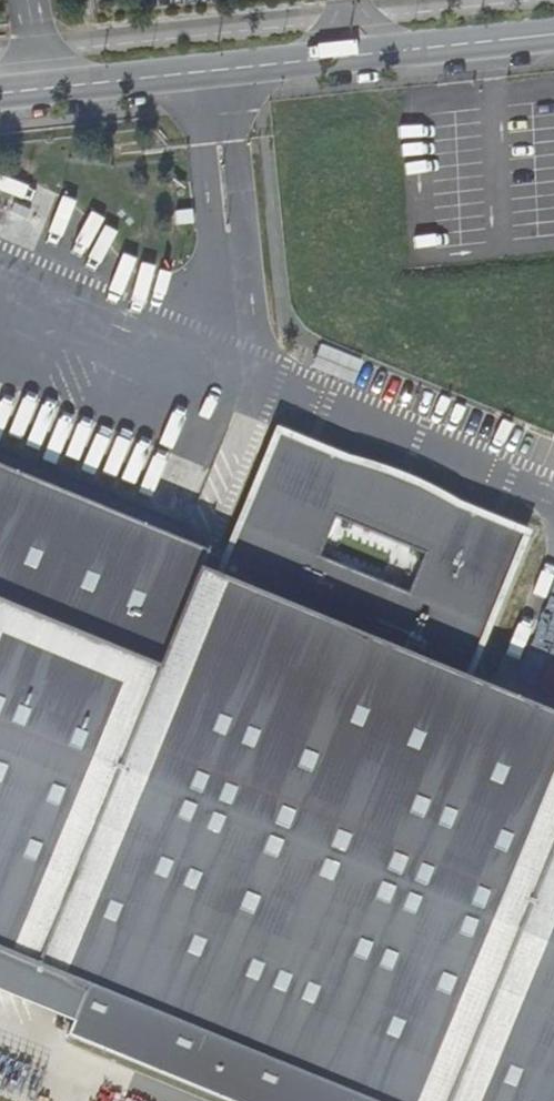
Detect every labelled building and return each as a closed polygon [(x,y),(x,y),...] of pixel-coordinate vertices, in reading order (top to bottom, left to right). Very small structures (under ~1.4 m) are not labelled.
[(81,1014),(76,1027),(248,1100),(553,1100),(553,715),(471,680),(531,540),(402,484),(279,432),(223,561),(209,555),(189,547),(194,535),(0,452),(0,980),(81,1014)]
